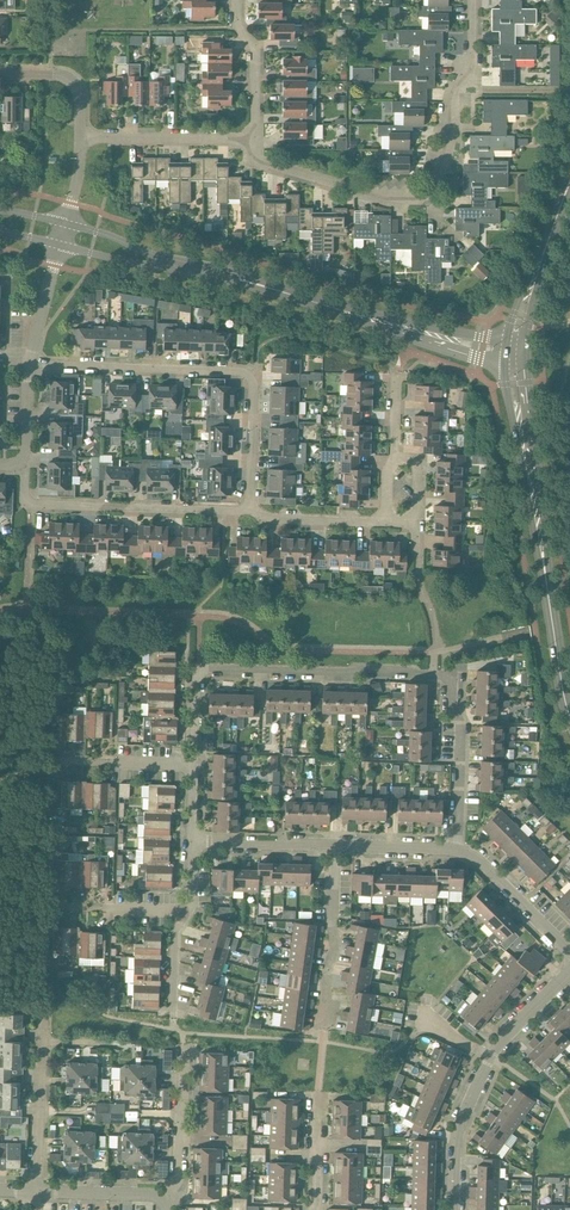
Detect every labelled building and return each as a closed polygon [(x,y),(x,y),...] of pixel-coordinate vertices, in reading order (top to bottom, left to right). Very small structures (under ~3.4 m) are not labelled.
[(183,6),(191,7),(191,20),(204,20),(204,16),(215,16),(215,2),(203,2),(203,0),(183,0),(183,6)] [(500,8),(500,9),(516,9),(516,8),(522,8),(522,1),(516,1),(516,0),(500,0),(500,8)] [(270,18),(270,25),(287,25),(287,12),(282,12),(282,4),(270,4),(270,3),(258,3),(258,18),(270,18)] [(451,6),(448,6),(429,6),(417,6),(417,17),(429,17),(429,30),(443,30),(443,31),(448,31),(448,20),(451,20),(451,6)] [(536,8),(522,8),(516,8),(516,9),(500,9),(500,8),(492,8),(492,26),(500,27),(500,44),(516,45),(516,44),(516,23),(536,23),(536,8)] [(353,12),(342,12),(342,20),(345,20),(345,22),(353,23),(353,12)] [(287,25),(270,25),(270,39),(282,39),(282,47),(299,47),(299,34),(302,34),(302,25),(287,25)] [(443,48),(443,31),(443,30),(429,30),(399,30),(399,45),(419,45),(419,65),(419,66),(435,66),(435,48),(443,48)] [(208,63),(232,63),(232,49),(220,49),(220,42),(202,42),(202,54),(208,54),(208,63)] [(500,44),(492,44),(492,62),(500,62),(500,85),(515,86),(516,59),(536,60),(536,44),(516,44),(516,45),(500,44)] [(551,44),(551,74),(560,74),(560,44),(551,44)] [(295,74),(295,81),(307,81),(316,81),(316,68),(307,68),(307,60),(306,60),(306,56),(293,56),(293,59),(283,59),(283,74),(295,74)] [(232,63),(208,63),(208,72),(202,72),(202,84),(220,84),(220,77),(232,77),(232,63)] [(104,81),(104,94),(107,94),(107,105),(122,105),(122,96),(129,96),(129,93),(129,64),(117,64),(117,75),(117,81),(104,81)] [(149,105),(150,81),(141,81),(141,64),(129,64),(129,93),(136,93),(136,105),(149,105)] [(435,84),(435,66),(419,66),(419,65),(391,65),(391,80),(411,80),(411,101),(427,101),(427,84),(435,84)] [(352,67),(352,81),(373,81),(373,67),(352,67)] [(150,81),(149,105),(163,105),(163,93),(171,93),(175,93),(175,78),(171,77),(171,75),(159,75),(158,75),(158,74),(157,73),(155,72),(152,72),(151,73),(150,74),(150,75),(150,81)] [(295,95),(295,102),(307,102),(307,103),(314,103),(314,89),(307,89),(307,81),(295,81),(283,81),(283,84),(279,84),(279,93),(283,93),(283,95),(295,95)] [(220,84),(202,84),(202,95),(207,95),(207,108),(221,108),(221,105),(232,105),(232,90),(220,90),(220,84)] [(22,96),(2,96),(2,122),(14,122),(14,132),(29,132),(30,108),(22,108),(22,96)] [(507,135),(507,115),(528,115),(528,100),(483,99),(483,117),(491,117),(491,135),(491,136),(507,135)] [(411,101),(392,101),(392,112),(404,112),(404,125),(413,125),(413,126),(423,126),(423,115),(427,115),(427,101),(411,101)] [(283,102),(282,116),(295,116),(295,123),(307,123),(307,124),(314,124),(314,110),(314,103),(307,103),(307,102),(295,102),(283,102)] [(314,145),(314,124),(307,124),(307,123),(295,123),(282,123),(282,137),(295,137),(295,145),(314,145)] [(390,136),(390,149),(409,149),(409,139),(413,139),(413,126),(413,125),(404,125),(378,125),(378,136),(390,136)] [(491,136),(491,135),(470,135),(470,154),(478,154),(478,172),(494,172),(508,172),(508,161),(494,161),(493,150),(515,150),(515,135),(507,135),(491,136)] [(413,149),(409,149),(390,149),(378,149),(378,160),(390,160),(390,174),(409,174),(409,163),(412,163),(412,162),(415,162),(415,159),(413,159),(413,149)] [(156,180),(156,158),(142,158),(142,162),(141,162),(139,164),(132,164),(132,203),(143,203),(143,180),(156,180)] [(170,158),(156,158),(156,180),(169,180),(169,203),(172,203),(172,210),(180,210),(180,203),(180,164),(173,164),(171,163),(170,163),(170,158)] [(191,180),(204,180),(204,158),(190,158),(190,163),(188,163),(186,164),(180,164),(180,203),(191,203),(191,180)] [(218,158),(204,158),(204,180),(217,180),(217,203),(228,203),(228,199),(228,176),(228,164),(221,164),(219,163),(218,163),(218,158)] [(494,172),(478,172),(463,172),(463,190),(471,190),(471,208),(495,208),(495,201),(487,201),(487,187),(508,187),(508,172),(494,172)] [(228,199),(240,199),(240,221),(252,221),(252,216),(251,216),(251,194),(252,194),(252,183),(245,183),(243,181),(241,181),(241,176),(228,176),(228,199)] [(264,239),(275,239),(275,200),(268,200),(267,198),(265,198),(265,194),(252,194),(251,194),(251,216),(252,216),(264,216),(264,239)] [(275,200),(275,239),(286,239),(286,223),(299,223),(299,216),(299,207),(299,194),(285,194),(285,198),(284,198),(282,200),(275,200)] [(323,272),(323,253),(323,214),(316,214),(314,212),(313,212),(313,208),(299,207),(299,216),(299,223),(299,230),(312,230),(312,253),(315,253),(315,270),(323,272)] [(330,214),(323,214),(323,253),(334,253),(334,235),(347,236),(347,208),(333,208),(333,212),(331,212),(330,214)] [(471,208),(455,208),(455,226),(463,226),(463,236),(479,236),(479,223),(500,223),(500,208),(495,208),(471,208)] [(391,260),(391,249),(390,249),(391,233),(391,215),(373,215),(373,223),(354,222),(354,249),(363,249),(363,238),(376,238),(376,259),(391,260)] [(408,233),(391,233),(390,249),(391,249),(411,249),(411,270),(426,270),(426,238),(427,238),(427,225),(408,225),(408,233)] [(444,238),(427,238),(426,238),(426,270),(426,283),(441,283),(441,262),(454,262),(454,246),(444,246),(444,238)] [(467,249),(478,261),(484,255),(473,244),(467,249)] [(478,261),(467,249),(461,255),(473,266),(478,261)] [(158,300),(157,307),(166,308),(167,301),(158,300)] [(133,327),(132,348),(146,349),(147,328),(154,329),(154,320),(134,319),(133,327)] [(157,323),(156,343),(163,343),(163,349),(177,349),(177,329),(177,323),(165,323),(157,323)] [(94,347),(107,347),(108,327),(94,326),(94,328),(95,328),(94,347)] [(120,348),(120,327),(108,327),(107,347),(120,348)] [(132,348),(133,327),(120,327),(120,348),(132,348)] [(95,328),(94,328),(73,328),(73,343),(81,344),(81,349),(94,350),(94,347),(95,328)] [(189,350),(190,329),(177,329),(177,349),(189,350)] [(203,350),(203,330),(190,329),(189,350),(203,350)] [(203,350),(215,351),(216,332),(216,330),(203,330),(203,350)] [(236,333),(216,332),(215,351),(215,353),(228,354),(229,349),(236,349),(236,333)] [(272,357),(272,372),(282,373),(282,379),(299,380),(299,373),(300,359),(272,357)] [(345,372),(345,380),(348,380),(347,395),(372,395),(372,380),(362,380),(360,380),(361,373),(362,373),(362,372),(345,372)] [(51,381),(51,394),(74,395),(78,395),(78,387),(79,374),(64,374),(63,382),(51,381)] [(211,400),(235,400),(235,387),(223,387),(223,379),(208,378),(207,391),(211,392),(211,400)] [(298,401),(299,380),(282,379),(281,386),(271,386),(271,400),(298,401)] [(102,396),(102,411),(114,411),(114,407),(122,407),(123,384),(110,383),(110,393),(110,396),(102,396)] [(123,384),(122,407),(130,408),(130,412),(142,412),(143,397),(135,397),(135,394),(136,384),(123,384)] [(143,397),(142,412),(154,412),(155,409),(163,409),(163,385),(151,385),(150,395),(150,397),(143,397)] [(163,385),(163,409),(170,409),(170,413),(183,413),(183,398),(175,398),(176,395),(176,385),(163,385)] [(416,385),(416,401),(426,401),(428,401),(428,409),(443,409),(444,401),(441,401),(441,386),(416,385)] [(468,393),(460,391),(457,407),(466,408),(468,393)] [(74,403),(74,395),(51,394),(50,407),(63,408),(62,415),(83,415),(84,403),(74,403)] [(344,409),(344,417),(359,417),(359,410),(361,410),(371,410),(372,395),(347,395),(347,409),(344,409)] [(234,413),(235,400),(211,400),(211,407),(207,407),(206,419),(221,420),(222,413),(234,413)] [(298,421),(298,401),(271,400),(270,414),(281,414),(280,421),(298,421)] [(415,415),(415,430),(440,431),(440,417),(443,417),(443,409),(428,409),(428,416),(426,416),(415,415)] [(82,436),(83,415),(62,415),(62,422),(49,422),(48,435),(73,435),(73,436),(82,436)] [(343,424),(343,435),(346,436),(346,439),(370,440),(371,425),(360,424),(359,424),(359,417),(344,417),(343,424)] [(209,440),(233,441),(233,428),(221,428),(221,420),(206,419),(206,432),(210,432),(209,440)] [(270,427),(269,441),(297,442),(297,428),(298,422),(298,421),(280,421),(280,427),(270,427)] [(104,435),(122,435),(122,427),(104,426),(104,435)] [(184,438),(192,438),(193,427),(184,426),(184,438)] [(415,430),(414,445),(424,446),(426,446),(426,453),(424,453),(428,453),(442,454),(442,446),(439,445),(440,431),(415,430)] [(48,435),(48,448),(61,448),(61,455),(76,456),(77,448),(82,445),(82,436),(73,436),(73,435),(48,435)] [(342,461),(359,462),(359,454),(370,455),(370,440),(346,439),(345,453),(342,453),(342,461)] [(233,454),(233,441),(209,440),(209,448),(205,448),(205,460),(220,461),(220,453),(233,454)] [(296,458),(297,442),(269,441),(269,455),(279,456),(279,462),(296,463),(296,458)] [(436,461),(436,476),(461,477),(461,462),(464,462),(465,454),(447,454),(449,454),(449,461),(447,461),(436,461)] [(76,456),(61,455),(61,463),(48,463),(48,475),(72,476),(78,476),(78,474),(76,468),(76,456)] [(100,462),(99,477),(107,477),(107,480),(106,490),(119,491),(120,467),(121,460),(114,459),(113,461),(112,463),(100,462)] [(199,460),(199,467),(203,467),(203,481),(208,481),(232,482),(232,469),(220,468),(220,461),(205,460),(199,460)] [(342,461),(342,469),(344,469),(344,483),(369,484),(369,469),(359,469),(357,469),(358,462),(342,461)] [(268,483),(295,484),(296,470),(304,470),(304,463),(296,463),(279,462),(279,469),(268,469),(268,483)] [(120,467),(119,491),(132,491),(132,481),(132,478),(140,479),(140,464),(128,463),(128,467),(120,467)] [(140,464),(140,479),(147,479),(147,481),(147,491),(160,492),(160,468),(152,468),(153,464),(140,464)] [(160,468),(160,492),(172,492),(172,482),(173,480),(180,480),(181,465),(169,464),(168,469),(160,468)] [(72,476),(48,475),(47,488),(60,489),(60,497),(75,497),(75,484),(71,484),(72,476)] [(436,476),(435,491),(446,491),(448,491),(448,498),(463,499),(463,491),(461,491),(461,477),(436,476)] [(4,513),(5,515),(12,515),(13,489),(5,489),(6,483),(4,483),(4,481),(0,480),(0,513),(4,513)] [(208,481),(208,490),(198,489),(197,501),(218,502),(219,494),(231,494),(232,482),(208,481)] [(295,484),(268,483),(267,497),(278,497),(278,504),(294,505),(295,484)] [(369,484),(344,483),(343,498),(340,497),(340,506),(358,506),(358,499),(368,499),(369,484)] [(435,505),(435,520),(460,521),(460,507),(463,507),(463,499),(448,498),(448,506),(446,506),(435,505)] [(435,520),(434,535),(445,535),(447,536),(447,543),(462,543),(462,535),(459,535),(460,521),(435,520)] [(36,533),(35,544),(41,544),(41,550),(49,550),(49,548),(63,548),(65,523),(50,523),(49,533),(42,533),(36,533)] [(65,523),(63,548),(78,549),(78,552),(86,552),(86,536),(79,536),(79,534),(79,524),(65,523)] [(86,536),(86,552),(93,552),(94,549),(108,550),(109,525),(94,524),(94,535),(94,537),(86,536)] [(109,525),(108,550),(122,550),(122,553),(130,553),(131,538),(123,538),(123,536),(124,525),(109,525)] [(131,538),(130,553),(138,554),(138,551),(152,551),(153,526),(138,526),(138,536),(138,538),(131,538)] [(153,526),(152,551),(167,552),(166,555),(174,555),(175,540),(168,539),(168,537),(168,527),(153,526)] [(175,540),(174,555),(182,555),(182,552),(197,553),(198,528),(183,527),(182,538),(182,540),(175,540)] [(198,528),(197,553),(211,553),(211,556),(219,556),(220,539),(219,539),(219,541),(212,541),(212,539),(212,528),(198,528)] [(229,547),(228,564),(236,565),(237,562),(251,562),(252,537),(237,537),(237,547),(237,549),(230,549),(230,547),(229,547)] [(252,537),(251,562),(265,563),(265,566),(273,566),(274,551),(266,550),(266,548),(267,538),(252,537)] [(274,551),(273,566),(281,566),(281,563),(295,564),(296,539),(281,538),(281,549),(281,551),(274,551)] [(296,539),(295,564),(310,564),(309,567),(317,568),(318,552),(318,550),(314,550),(313,552),(311,552),(311,550),(311,539),(296,539)] [(318,552),(317,568),(325,568),(325,565),(340,565),(341,540),(326,540),(325,550),(325,552),(318,552)] [(341,540),(340,565),(354,566),(354,569),(362,569),(362,554),(355,553),(355,551),(356,541),(341,540)] [(362,554),(362,569),(370,569),(370,566),(384,567),(385,542),(370,541),(370,552),(370,554),(362,554)] [(385,542),(384,567),(398,567),(398,570),(406,571),(407,553),(406,553),(406,555),(399,555),(399,553),(400,543),(385,542)] [(434,550),(433,565),(458,566),(459,551),(462,551),(462,543),(447,543),(446,550),(444,550),(434,550)] [(149,650),(149,664),(175,664),(175,651),(149,650)] [(472,684),(477,685),(477,684),(498,685),(498,677),(510,677),(511,663),(496,663),(496,670),(477,670),(477,678),(474,678),(473,681),(472,681),(472,684)] [(175,664),(149,664),(149,677),(175,677),(175,664)] [(175,677),(149,677),(148,690),(174,691),(175,677)] [(426,699),(426,691),(429,691),(429,688),(431,688),(431,685),(426,685),(426,684),(405,684),(405,692),(392,692),(392,698),(404,698),(426,699)] [(498,699),(498,691),(510,691),(510,685),(498,685),(477,684),(477,685),(476,693),(473,692),(473,696),(472,696),(472,699),(476,699),(498,699)] [(281,690),(281,685),(278,685),(278,686),(275,686),(275,690),(266,689),(265,723),(272,723),(272,711),(280,711),(281,690)] [(286,711),(294,712),(295,690),(296,686),(292,686),(292,687),(289,687),(289,690),(281,690),(280,711),(280,723),(286,723),(286,711)] [(295,690),(294,712),(294,724),(300,724),(301,712),(309,712),(310,691),(310,686),(307,686),(307,687),(304,687),(304,691),(295,690)] [(337,691),(329,691),(329,688),(326,688),(326,686),(323,686),(323,691),(322,698),(315,698),(315,712),(331,712),(330,725),(336,725),(337,713),(337,691)] [(351,725),(351,713),(352,692),(344,691),(344,688),(340,688),(341,687),(337,687),(337,691),(337,713),(345,713),(344,725),(351,725)] [(351,713),(359,713),(359,726),(365,726),(365,714),(366,714),(366,692),(358,692),(358,689),(355,689),(355,687),(352,687),(352,692),(351,713)] [(215,715),(223,715),(224,715),(224,694),(224,689),(221,689),(221,690),(218,690),(218,693),(209,693),(209,715),(209,727),(213,727),(215,727),(215,715)] [(174,691),(148,690),(148,703),(174,704),(174,691)] [(238,694),(239,694),(239,690),(236,690),(236,691),(232,691),(232,694),(224,694),(224,715),(223,715),(223,727),(229,727),(229,715),(238,716),(238,694)] [(247,694),(239,694),(238,694),(238,716),(237,728),(243,728),(244,716),(260,716),(260,702),(253,702),(253,695),(253,690),(250,690),(250,691),(247,691),(247,694)] [(430,699),(426,699),(404,698),(404,707),(392,706),(392,712),(404,713),(425,713),(425,705),(429,705),(429,702),(430,702),(430,699)] [(510,700),(498,699),(476,699),(476,707),(473,707),(473,710),(471,710),(471,713),(476,713),(483,714),(483,721),(497,721),(497,705),(510,706),(510,700)] [(174,704),(148,703),(148,716),(174,717),(174,716),(174,704)] [(85,737),(86,737),(98,737),(99,711),(86,711),(86,714),(85,737)] [(99,711),(98,737),(112,738),(113,712),(99,711)] [(430,713),(425,713),(404,713),(403,721),(391,720),(391,727),(403,727),(425,728),(425,719),(428,720),(428,716),(430,716),(430,713)] [(59,740),(72,740),(73,714),(59,714),(59,740)] [(86,714),(73,714),(72,740),(85,740),(86,737),(85,737),(86,714)] [(174,717),(148,716),(144,716),(143,729),(144,729),(151,729),(177,730),(177,716),(174,716),(174,717)] [(477,740),(482,740),(503,740),(503,732),(515,732),(515,726),(503,726),(482,725),(482,734),(478,733),(478,737),(477,737),(477,740)] [(127,729),(118,728),(117,741),(127,742),(127,729)] [(151,729),(144,729),(143,742),(176,743),(177,730),(151,729)] [(397,745),(409,746),(430,746),(431,738),(434,738),(434,735),(435,735),(435,732),(431,732),(409,731),(409,740),(397,739),(397,745)] [(477,751),(476,754),(481,754),(488,755),(488,761),(502,761),(502,755),(503,746),(515,747),(515,740),(503,740),(482,740),(481,748),(478,748),(478,751),(477,751)] [(409,746),(409,754),(392,753),(391,759),(408,760),(430,761),(430,752),(433,753),(433,749),(435,749),(435,746),(430,746),(409,746)] [(209,769),(213,769),(235,770),(235,761),(247,762),(247,756),(235,755),(214,754),(213,763),(210,763),(210,766),(209,766),(209,769)] [(502,761),(488,761),(481,761),(481,770),(477,769),(477,773),(476,773),(476,776),(480,776),(502,776),(502,768),(514,768),(514,762),(502,762),(502,761)] [(234,784),(234,776),(246,776),(247,770),(235,770),(213,769),(213,777),(210,777),(209,780),(208,780),(208,783),(213,783),(234,784)] [(480,776),(480,784),(477,784),(477,787),(476,787),(476,790),(501,791),(502,782),(514,783),(514,776),(502,776),(480,776)] [(70,808),(71,782),(57,781),(57,807),(70,808)] [(83,808),(84,782),(71,782),(70,808),(83,808)] [(97,782),(84,782),(83,808),(96,808),(97,782)] [(110,783),(97,782),(96,808),(110,809),(116,809),(116,789),(110,789),(110,783)] [(129,784),(120,783),(119,797),(129,797),(129,784)] [(246,784),(234,784),(213,783),(212,792),(209,791),(209,795),(208,794),(208,798),(212,798),(233,799),(234,790),(246,791),(246,784)] [(149,784),(148,798),(174,798),(175,785),(149,784)] [(348,818),(356,819),(357,797),(357,785),(351,785),(351,797),(342,797),(341,818),(342,818),(342,823),(345,823),(345,821),(348,822),(348,818)] [(371,798),(372,786),(366,785),(365,797),(357,797),(356,819),(356,823),(359,823),(359,822),(362,822),(362,819),(370,819),(371,798)] [(380,798),(371,798),(370,819),(370,824),(373,824),(373,822),(377,823),(377,819),(385,820),(386,786),(380,786),(380,798)] [(412,825),(412,821),(413,799),(405,799),(405,787),(391,787),(391,801),(398,801),(397,820),(406,821),(406,824),(409,824),(409,825),(412,825)] [(412,821),(420,821),(420,824),(423,825),(423,826),(426,826),(427,821),(426,821),(427,800),(419,800),(419,788),(413,787),(413,799),(412,821)] [(427,788),(427,800),(426,821),(427,821),(435,822),(434,825),(438,825),(438,826),(441,826),(441,822),(441,815),(449,815),(449,801),(433,800),(434,788),(427,788)] [(291,822),(299,823),(300,801),(301,789),(295,789),(294,801),(278,801),(278,815),(285,815),(285,822),(285,827),(288,827),(288,826),(291,826),(291,822)] [(306,823),(314,823),(314,802),(315,802),(315,790),(309,790),(309,802),(300,801),(299,823),(299,827),(302,827),(302,826),(306,826),(306,823)] [(314,823),(314,828),(317,828),(317,827),(320,827),(320,823),(329,824),(329,805),(336,805),(337,790),(323,790),(323,802),(315,802),(314,802),(314,823)] [(174,798),(148,798),(148,810),(148,811),(170,811),(170,812),(174,812),(174,798)] [(239,816),(239,808),(251,809),(252,802),(240,802),(218,801),(218,810),(215,809),(214,813),(213,813),(213,816),(218,816),(239,816)] [(170,824),(170,812),(170,811),(148,811),(148,810),(144,810),(144,824),(170,824)] [(491,838),(509,819),(500,810),(482,828),(491,838)] [(543,815),(538,810),(533,815),(538,820),(543,815)] [(251,817),(239,816),(218,816),(217,824),(214,824),(214,827),(213,827),(213,830),(217,830),(238,831),(239,822),(251,823),(251,817)] [(500,847),(519,828),(509,819),(491,838),(500,847)] [(144,837),(170,837),(170,824),(144,824),(144,837)] [(509,856),(528,838),(519,828),(500,847),(509,856)] [(114,837),(105,837),(105,850),(114,850),(114,837)] [(143,850),(169,850),(170,837),(144,837),(143,850)] [(518,865),(537,847),(528,838),(509,856),(518,865)] [(528,874),(546,856),(537,847),(518,865),(528,874)] [(169,863),(169,850),(143,850),(136,850),(136,863),(138,863),(143,863),(146,863),(169,864),(169,863)] [(55,860),(54,886),(68,886),(69,860),(69,853),(61,853),(61,860),(55,860)] [(82,861),(81,887),(94,887),(95,861),(95,855),(88,855),(82,854),(82,861)] [(95,861),(94,887),(107,888),(108,862),(108,855),(95,855),(95,861)] [(258,884),(271,885),(272,856),(267,856),(267,863),(258,863),(258,870),(258,884)] [(271,885),(284,885),(284,864),(276,863),(276,856),(272,856),(271,885)] [(284,885),(297,885),(297,856),(293,856),(293,864),(284,864),(284,885)] [(302,857),(297,856),(297,885),(310,886),(310,864),(302,864),(302,857)] [(555,865),(546,856),(528,874),(537,884),(555,865)] [(81,887),(82,861),(69,860),(68,886),(81,887)] [(233,870),(232,891),(245,891),(246,863),(241,862),(241,870),(233,870)] [(437,890),(449,891),(450,862),(446,862),(445,869),(437,869),(436,890),(437,890)] [(450,862),(449,891),(463,891),(463,870),(454,870),(454,862),(450,862)] [(146,876),(172,877),(172,863),(169,863),(169,864),(146,863),(143,863),(138,863),(138,875),(146,876)] [(246,863),(245,891),(258,892),(258,884),(258,870),(250,870),(250,863),(246,863)] [(371,896),(384,896),(385,867),(381,867),(380,875),(372,875),(371,896)] [(384,896),(384,904),(397,904),(397,897),(398,875),(389,875),(390,868),(385,867),(384,896)] [(397,897),(410,897),(411,868),(406,868),(406,876),(398,875),(397,897)] [(410,897),(423,897),(424,876),(415,876),(416,868),(411,868),(410,897)] [(212,885),(212,895),(232,896),(232,891),(233,870),(213,869),(212,885)] [(424,876),(423,897),(437,898),(437,890),(436,890),(437,869),(432,869),(432,876),(424,876)] [(358,895),(371,896),(372,875),(352,874),(352,890),(358,890),(358,895)] [(172,877),(146,876),(146,889),(172,890),(172,877)] [(475,914),(495,894),(492,890),(487,896),(481,889),(466,904),(475,914)] [(495,894),(475,914),(484,923),(499,908),(493,902),(498,897),(495,894)] [(564,895),(555,904),(569,920),(569,901),(564,895)] [(499,908),(484,923),(493,932),(513,912),(510,909),(505,914),(499,908)] [(517,915),(513,912),(493,932),(503,941),(518,927),(511,920),(517,915)] [(211,931),(231,936),(235,924),(208,916),(207,921),(213,922),(211,931)] [(295,922),(293,936),(314,939),(315,930),(322,931),(323,926),(295,922)] [(356,939),(377,943),(379,932),(386,933),(387,929),(380,927),(379,930),(352,924),(351,929),(358,930),(356,939)] [(52,953),(66,954),(66,928),(53,927),(52,953)] [(66,928),(66,954),(78,954),(79,954),(79,931),(80,931),(80,928),(66,928)] [(135,943),(160,944),(161,931),(135,930),(135,943)] [(92,932),(80,931),(79,931),(79,954),(78,954),(78,957),(92,958),(92,932)] [(202,937),(201,941),(228,949),(235,951),(238,938),(231,936),(211,931),(209,939),(202,937)] [(503,941),(500,944),(506,949),(510,945),(519,936),(513,931),(503,941)] [(92,932),(92,958),(105,958),(106,932),(92,932)] [(314,939),(293,936),(291,949),(319,952),(320,948),(313,947),(314,939)] [(468,938),(463,943),(469,948),(474,943),(468,938)] [(374,956),(377,943),(356,939),(354,948),(348,946),(347,950),(374,956)] [(224,961),(228,949),(201,941),(199,945),(206,947),(204,955),(224,961)] [(160,957),(160,944),(135,943),(134,956),(160,957)] [(478,947),(472,954),(476,959),(484,955),(478,947)] [(526,950),(517,960),(533,973),(546,958),(534,948),(530,953),(526,950)] [(319,952),(291,949),(289,961),(310,964),(311,955),(319,956),(319,952)] [(372,968),(374,956),(347,950),(346,954),(353,955),(351,965),(372,968)] [(193,966),(221,974),(224,961),(204,955),(202,964),(195,962),(193,966)] [(517,960),(512,955),(503,965),(519,979),(525,973),(530,977),(533,973),(517,960)] [(159,970),(160,957),(134,956),(134,969),(159,970)] [(289,961),(287,974),(316,978),(316,974),(309,973),(310,964),(289,961)] [(369,981),(372,968),(351,965),(350,973),(342,972),(342,976),(369,981)] [(503,965),(495,975),(517,994),(519,991),(513,986),(519,979),(503,965)] [(193,966),(192,970),(200,972),(198,980),(204,982),(217,986),(217,985),(221,974),(193,966)] [(159,983),(159,970),(134,969),(134,982),(159,983)] [(316,978),(287,974),(286,987),(307,990),(308,981),(315,982),(316,978)] [(517,994),(495,975),(487,985),(503,999),(509,992),(514,997),(517,994)] [(367,994),(367,993),(369,981),(342,976),(341,979),(348,981),(346,990),(367,994)] [(198,980),(197,984),(203,986),(201,995),(221,1000),(225,987),(217,985),(217,986),(204,982),(198,980)] [(133,995),(159,996),(159,983),(134,982),(133,995)] [(503,999),(487,985),(478,995),(500,1014),(503,1011),(497,1006),(503,999)] [(307,990),(286,987),(284,1000),(312,1003),(313,999),(305,998),(307,990)] [(351,1004),(372,1008),(374,995),(367,993),(367,994),(346,990),(346,994),(353,995),(351,1004)] [(159,996),(133,995),(133,1009),(158,1009),(159,996)] [(215,1020),(221,1000),(201,995),(197,1007),(201,1009),(200,1015),(215,1020)] [(500,1014),(478,995),(470,1005),(486,1019),(492,1012),(498,1017),(500,1014)] [(21,999),(6,998),(5,1007),(20,1007),(21,999)] [(312,1003),(284,1000),(282,1012),(303,1015),(305,1007),(312,1008),(312,1003)] [(342,1015),(370,1020),(372,1008),(351,1004),(350,1012),(343,1011),(342,1015)] [(559,1013),(569,1024),(569,1006),(568,1004),(559,1013)] [(474,1035),(486,1019),(470,1005),(462,1016),(466,1019),(461,1024),(474,1035)] [(302,1024),(303,1015),(282,1012),(280,1026),(309,1030),(309,1025),(302,1024)] [(12,1035),(12,1027),(22,1028),(22,1014),(0,1013),(0,1035),(12,1035)] [(559,1013),(550,1022),(565,1037),(569,1032),(569,1024),(559,1013)] [(370,1020),(342,1015),(341,1019),(348,1020),(346,1029),(367,1033),(370,1020)] [(561,1051),(569,1042),(565,1037),(550,1022),(547,1025),(552,1030),(546,1036),(561,1051)] [(21,1056),(21,1042),(12,1042),(12,1035),(0,1035),(0,1055),(21,1056)] [(532,1040),(552,1060),(561,1051),(546,1036),(540,1042),(535,1037),(532,1040)] [(542,1070),(552,1060),(532,1040),(529,1043),(534,1048),(527,1054),(542,1070)] [(435,1046),(430,1059),(435,1061),(454,1070),(458,1061),(465,1064),(467,1060),(441,1049),(435,1046)] [(201,1065),(228,1066),(229,1054),(201,1053),(201,1065)] [(0,1055),(0,1075),(11,1076),(11,1068),(21,1068),(21,1056),(0,1055)] [(140,1080),(154,1080),(155,1065),(152,1065),(152,1061),(140,1060),(140,1065),(140,1080)] [(435,1061),(430,1073),(456,1084),(458,1081),(451,1078),(454,1070),(435,1061)] [(67,1078),(82,1078),(82,1063),(67,1063),(67,1066),(62,1066),(62,1078),(67,1078)] [(82,1063),(82,1078),(97,1079),(97,1078),(102,1078),(103,1067),(97,1067),(97,1064),(82,1063)] [(121,1067),(120,1079),(126,1079),(126,1080),(140,1080),(140,1065),(126,1065),(126,1066),(121,1067)] [(228,1078),(228,1066),(201,1065),(200,1077),(228,1078)] [(430,1073),(425,1085),(444,1093),(448,1085),(454,1088),(456,1084),(430,1073)] [(0,1075),(0,1096),(20,1096),(20,1083),(11,1082),(11,1076),(0,1075)] [(228,1078),(200,1077),(200,1089),(227,1090),(228,1078)] [(81,1093),(82,1078),(67,1078),(66,1093),(70,1093),(69,1098),(81,1098),(81,1093)] [(97,1079),(82,1078),(81,1093),(96,1093),(97,1090),(102,1090),(102,1078),(97,1078),(97,1079)] [(126,1079),(120,1079),(120,1091),(124,1091),(124,1094),(138,1094),(139,1094),(140,1080),(126,1080),(126,1079)] [(154,1095),(154,1080),(140,1080),(139,1094),(138,1094),(138,1101),(149,1101),(151,1095),(154,1095)] [(425,1085),(419,1096),(446,1108),(447,1104),(441,1101),(444,1093),(425,1085)] [(503,1095),(526,1112),(534,1101),(517,1089),(512,1096),(506,1092),(503,1095)] [(386,1095),(371,1094),(370,1102),(385,1102),(386,1095)] [(502,1110),(519,1122),(526,1112),(503,1095),(501,1098),(507,1103),(502,1110)] [(20,1096),(0,1096),(0,1116),(1,1116),(10,1116),(10,1109),(19,1109),(20,1096)] [(199,1109),(227,1110),(227,1097),(200,1096),(199,1109)] [(419,1096),(414,1108),(433,1117),(437,1109),(444,1112),(446,1108),(419,1096)] [(271,1111),(299,1112),(299,1100),(271,1099),(271,1111)] [(333,1101),(333,1113),(361,1114),(362,1101),(333,1101)] [(95,1112),(110,1113),(110,1103),(96,1102),(95,1112)] [(110,1103),(110,1113),(124,1113),(124,1103),(110,1103)] [(409,1106),(403,1118),(409,1120),(413,1122),(411,1129),(425,1135),(433,1117),(414,1108),(409,1106)] [(199,1121),(226,1122),(227,1110),(199,1109),(199,1121)] [(488,1116),(511,1133),(519,1122),(502,1110),(496,1117),(491,1113),(488,1116)] [(299,1112),(271,1111),(271,1123),(299,1124),(299,1112)] [(109,1122),(110,1113),(95,1112),(95,1122),(109,1122)] [(124,1113),(110,1113),(109,1122),(123,1123),(124,1113)] [(361,1126),(361,1114),(333,1113),(333,1125),(361,1126)] [(10,1116),(1,1116),(0,1127),(8,1127),(8,1123),(9,1123),(21,1123),(21,1116),(10,1116)] [(486,1131),(504,1143),(511,1133),(488,1116),(486,1119),(492,1124),(486,1131)] [(226,1134),(226,1122),(199,1121),(198,1133),(226,1134)] [(299,1124),(271,1123),(270,1135),(298,1136),(299,1124)] [(361,1138),(361,1126),(333,1125),(332,1137),(361,1138)] [(65,1146),(79,1147),(80,1132),(80,1127),(68,1126),(68,1131),(65,1131),(65,1146)] [(138,1134),(137,1148),(152,1148),(153,1134),(149,1133),(149,1129),(138,1128),(138,1134)] [(496,1154),(504,1143),(486,1131),(481,1138),(475,1134),(473,1137),(496,1154)] [(80,1132),(79,1147),(94,1147),(99,1148),(100,1136),(95,1136),(95,1132),(80,1132)] [(118,1148),(137,1148),(138,1134),(123,1133),(123,1136),(118,1136),(118,1148)] [(232,1142),(247,1142),(248,1134),(232,1134),(232,1142)] [(298,1136),(270,1135),(270,1148),(298,1148),(298,1136)] [(366,1138),(366,1146),(382,1147),(382,1139),(366,1138)] [(414,1140),(413,1154),(435,1154),(435,1145),(442,1146),(443,1141),(414,1140)] [(247,1150),(247,1142),(232,1142),(232,1149),(247,1150)] [(7,1158),(6,1167),(20,1168),(21,1144),(0,1143),(0,1158),(7,1158)] [(79,1161),(79,1147),(65,1146),(64,1162),(67,1162),(67,1166),(79,1166),(79,1161)] [(382,1147),(366,1146),(366,1153),(381,1154),(382,1147)] [(94,1147),(79,1147),(79,1161),(94,1162),(94,1147)] [(251,1147),(251,1154),(266,1155),(266,1147),(251,1147)] [(137,1163),(137,1148),(118,1148),(118,1160),(123,1160),(123,1163),(137,1163)] [(152,1148),(137,1148),(137,1163),(138,1163),(138,1169),(150,1169),(150,1163),(152,1163),(152,1148)] [(194,1161),(222,1161),(222,1149),(194,1148),(194,1161)] [(335,1153),(335,1165),(362,1166),(363,1154),(335,1153)] [(266,1155),(251,1154),(250,1162),(265,1162),(266,1155)] [(435,1154),(413,1154),(413,1167),(442,1167),(442,1163),(435,1163),(435,1154)] [(478,1165),(478,1179),(499,1179),(499,1159),(483,1159),(483,1165),(478,1165)] [(169,1161),(159,1161),(158,1178),(169,1178),(169,1161)] [(221,1174),(222,1161),(194,1161),(193,1173),(221,1174)] [(269,1175),(297,1176),(297,1163),(269,1163),(269,1175)] [(362,1166),(335,1165),(334,1177),(362,1178),(362,1166)] [(442,1167),(413,1167),(413,1180),(434,1180),(434,1171),(442,1171),(442,1167)] [(221,1186),(221,1174),(193,1173),(193,1185),(221,1186)] [(297,1176),(269,1175),(269,1187),(297,1188),(297,1176)] [(362,1178),(334,1177),(334,1189),(362,1190),(362,1178)] [(470,1191),(498,1192),(499,1179),(478,1179),(478,1187),(470,1187),(470,1191)] [(434,1180),(413,1180),(412,1192),(441,1193),(441,1189),(434,1189),(434,1180)] [(221,1186),(193,1185),(193,1197),(220,1198),(221,1186)] [(296,1200),(297,1188),(269,1187),(268,1199),(296,1200)] [(361,1202),(362,1190),(334,1189),(334,1201),(361,1202)] [(477,1204),(498,1205),(498,1192),(470,1191),(470,1195),(477,1195),(477,1204)] [(441,1193),(412,1192),(412,1205),(433,1206),(433,1197),(441,1197),(441,1193)] [(240,1198),(232,1198),(232,1209),(239,1209),(240,1198)]
